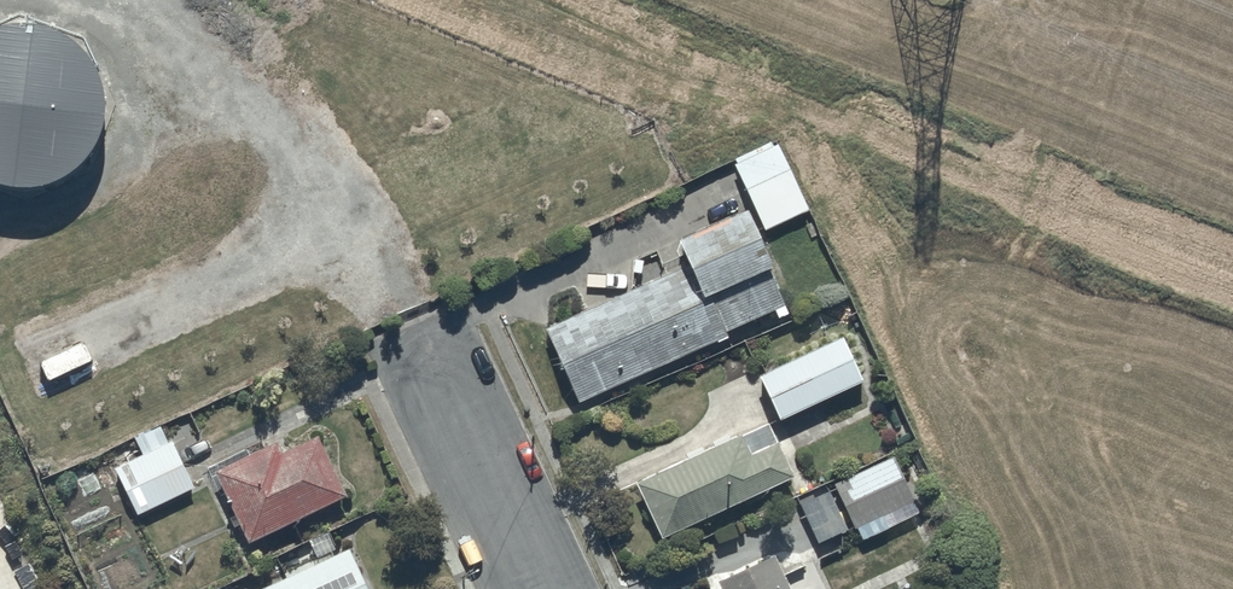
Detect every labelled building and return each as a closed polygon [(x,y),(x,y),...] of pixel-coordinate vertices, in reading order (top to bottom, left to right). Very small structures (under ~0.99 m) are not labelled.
[(6,201),(14,203),(20,203),(27,203),(34,202),(41,201),(48,199),(55,196),(61,193),(67,190),(73,185),(78,181),(83,176),(88,170),(92,164),(95,158),(98,152),(100,145),(102,138),(103,131),(104,124),(104,117),(103,110),(102,103),(100,96),(97,89),(94,83),(90,77),(86,71),(82,66),(77,61),(71,56),(65,52),(59,49),(53,46),(46,44),(39,42),(32,41),(25,40),(18,40),(11,41),(4,42),(0,44),(0,200),(6,201)] [(732,157),(766,229),(810,208),(778,140),(773,143),(771,139),(732,157)] [(688,262),(546,326),(578,400),(726,335),(724,331),(786,303),(744,207),(677,236),(688,262)] [(842,335),(760,374),(779,417),(862,380),(842,335)] [(769,420),(636,481),(661,536),(794,476),(769,420)] [(137,514),(194,485),(161,421),(133,435),(142,452),(113,467),(137,514)] [(277,440),(213,470),(248,540),(347,492),(318,432),(282,450),(277,440)] [(807,490),(796,495),(819,542),(857,524),(863,538),(919,512),(892,455),(826,486),(828,489),(811,497),(807,490)] [(255,588),(369,588),(350,546),(255,588)] [(718,579),(723,588),(792,588),(777,554),(718,579)]
